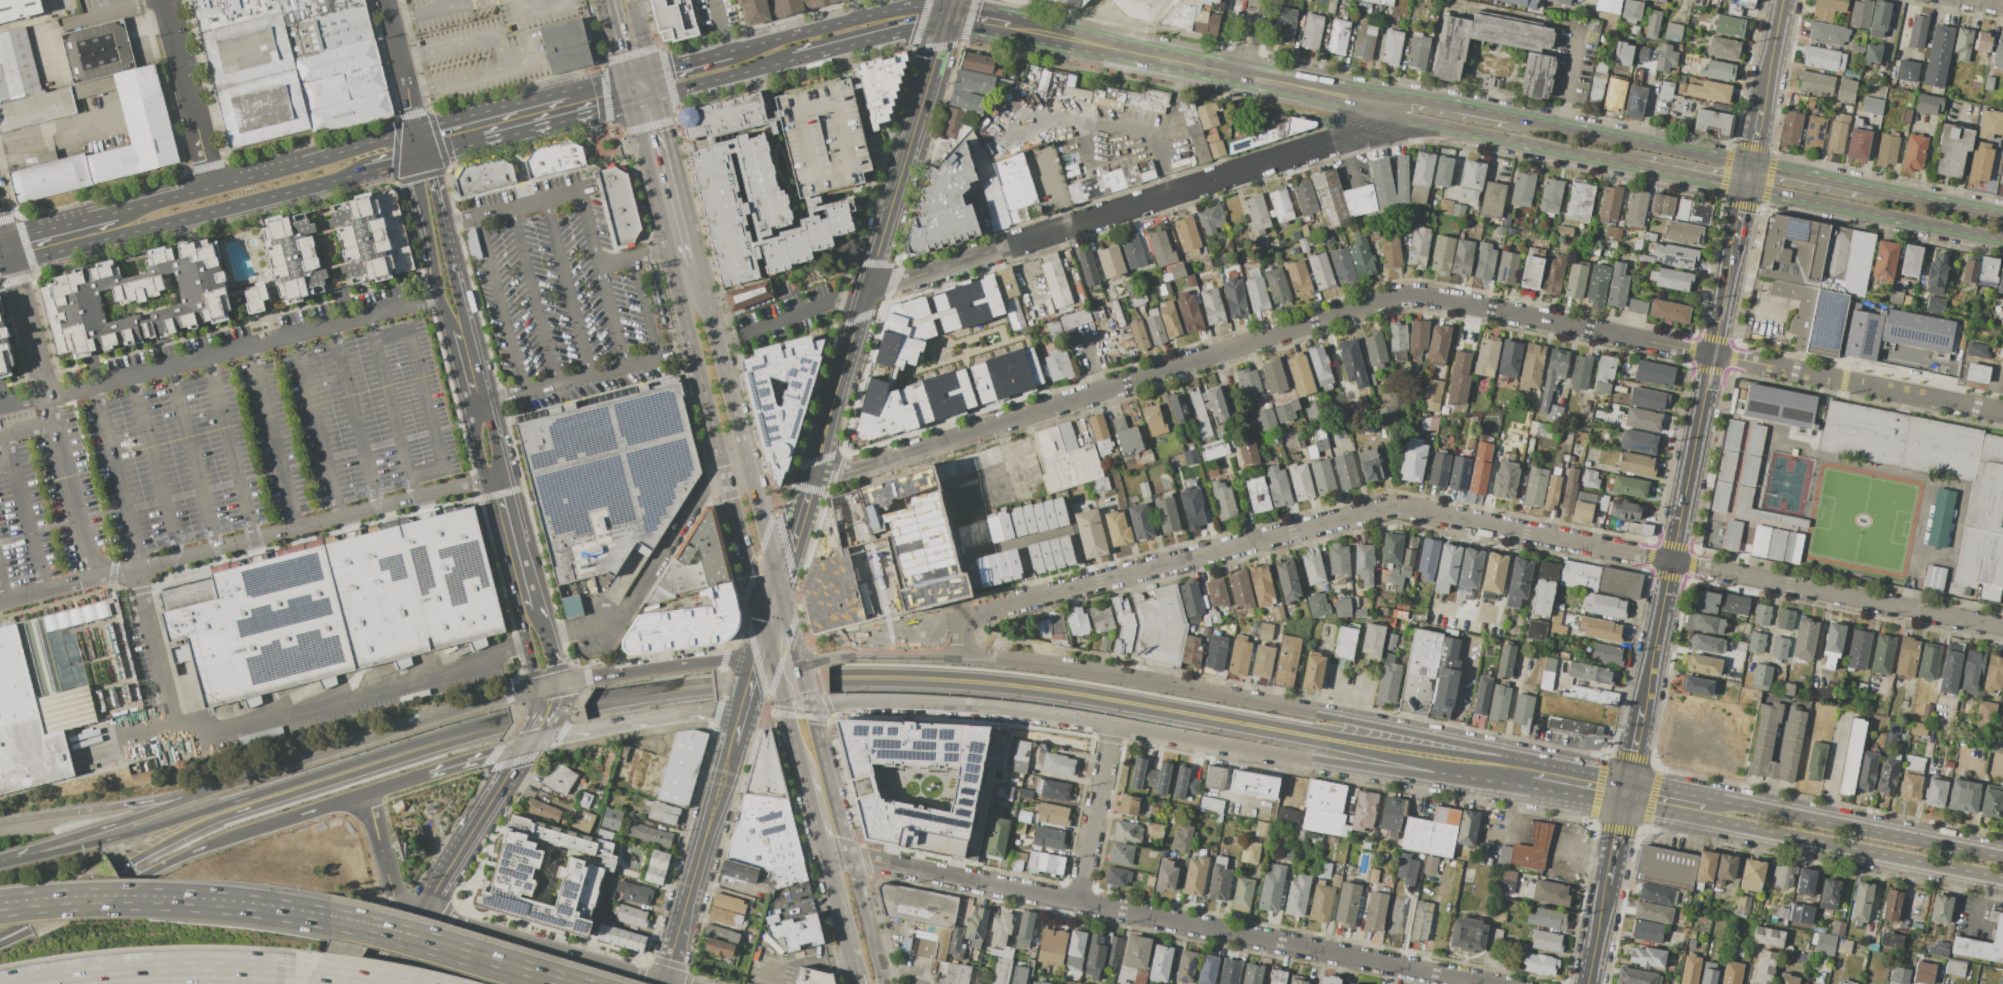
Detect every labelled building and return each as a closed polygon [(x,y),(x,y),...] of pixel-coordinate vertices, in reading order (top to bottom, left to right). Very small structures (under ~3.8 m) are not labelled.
[(43,12),(0,23),(0,0),(40,0),(43,12)] [(398,116),(368,0),(195,0),(235,158),(398,116)] [(664,41),(665,44),(699,35),(690,0),(643,0),(645,11),(651,35),(653,35),(655,43),(664,41)] [(738,4),(737,0),(836,0),(829,2),(830,3),(818,7),(818,5),(795,11),(795,12),(748,24),(746,20),(743,21),(740,9),(743,8),(742,3),(738,4)] [(1079,9),(1039,0),(1090,0),(1079,9)] [(1128,17),(1154,24),(1179,0),(1112,0),(1128,17)] [(1154,24),(1179,0),(1222,0),(1216,36),(1154,24)] [(1327,12),(1329,0),(1337,0),(1335,14),(1327,12)] [(1384,6),(1385,0),(1394,0),(1392,8),(1384,6)] [(1533,9),(1492,0),(1535,0),(1533,9)] [(1594,10),(1596,0),(1622,0),(1619,14),(1594,10)] [(1621,17),(1624,0),(1644,0),(1640,21),(1635,20),(1634,24),(1624,22),(1625,18),(1621,17)] [(1746,2),(1735,0),(1755,0),(1753,11),(1745,9),(1746,2)] [(1812,19),(1816,0),(1847,0),(1845,13),(1826,10),(1824,21),(1812,19)] [(1860,2),(1861,0),(1865,0),(1873,2),(1868,30),(1849,26),(1853,1),(1860,2)] [(1875,0),(1891,3),(1886,31),(1883,30),(1882,39),(1868,36),(1875,0)] [(1728,2),(1743,5),(1741,16),(1726,13),(1728,2)] [(1283,7),(1299,11),(1293,44),(1276,41),(1278,34),(1274,34),(1277,16),(1281,16),(1283,7)] [(1648,10),(1662,12),(1657,40),(1644,38),(1647,23),(1645,23),(1648,10)] [(1913,15),(1923,17),(1924,12),(1930,14),(1923,50),(1907,47),(1913,15)] [(1306,13),(1325,16),(1319,49),(1300,46),(1306,13)] [(1446,15),(1471,20),(1470,27),(1472,27),(1474,14),(1555,29),(1551,49),(1542,48),(1542,51),(1468,37),(1463,62),(1462,62),(1458,81),(1451,79),(1451,81),(1438,79),(1438,77),(1432,76),(1437,44),(1441,44),(1446,15)] [(1717,14),(1746,19),(1742,39),(1708,32),(1709,25),(1715,26),(1717,14)] [(539,28),(551,76),(593,65),(582,18),(539,28)] [(1333,18),(1351,21),(1344,55),(1327,52),(1333,18)] [(77,100),(117,90),(131,145),(85,157),(84,153),(58,160),(55,150),(36,155),(39,165),(9,172),(17,204),(180,163),(155,63),(136,68),(123,19),(60,35),(77,100)] [(1808,21),(1849,28),(1847,41),(1843,41),(1842,47),(1809,41),(1811,30),(1807,29),(1808,21)] [(1666,22),(1684,25),(1681,42),(1663,39),(1666,22)] [(1360,23),(1377,27),(1371,61),(1353,57),(1360,23)] [(1934,24),(1954,28),(1943,87),(1923,83),(1934,24)] [(1632,26),(1640,27),(1638,35),(1631,34),(1632,26)] [(77,113),(0,132),(0,104),(30,96),(29,94),(0,101),(0,33),(24,27),(40,91),(43,90),(44,92),(70,86),(77,113)] [(1958,27),(1974,30),(1968,63),(1957,61),(1958,53),(1953,52),(1958,27)] [(1386,29),(1404,33),(1398,67),(1387,65),(1387,63),(1380,62),(1386,29)] [(1603,30),(1609,32),(1607,44),(1600,43),(1603,30)] [(1999,30),(2002,31),(2002,73),(2001,73),(2002,68),(1993,66),(1999,30)] [(1977,31),(1993,34),(1990,53),(1974,50),(1977,31)] [(1413,32),(1422,34),(1422,36),(1431,38),(1425,72),(1414,70),(1415,68),(1406,67),(1413,32)] [(1709,37),(1741,42),(1737,60),(1706,54),(1709,37)] [(1660,43),(1673,45),(1671,51),(1679,53),(1676,68),(1669,66),(1668,72),(1655,70),(1660,43)] [(1852,44),(1865,47),(1863,56),(1851,54),(1852,44)] [(1867,44),(1882,47),(1879,63),(1870,61),(1869,67),(1863,65),(1867,44)] [(1804,45),(1841,51),(1840,53),(1847,54),(1843,71),(1837,70),(1837,72),(1804,66),(1806,54),(1802,54),(1804,45)] [(1639,46),(1649,48),(1646,63),(1636,61),(1639,46)] [(964,52),(994,58),(991,75),(960,69),(964,52)] [(1527,52),(1554,57),(1553,61),(1555,61),(1553,74),(1551,74),(1549,80),(1552,80),(1549,92),(1547,92),(1546,98),(1540,97),(1540,99),(1526,97),(1527,94),(1521,93),(1522,87),(1520,87),(1527,52)] [(855,65),(903,53),(906,58),(882,129),(871,132),(861,89),(859,81),(855,65)] [(1709,58),(1736,63),(1732,82),(1698,76),(1700,69),(1706,70),(1709,58)] [(1898,58),(1920,63),(1916,83),(1894,79),(1898,58)] [(1596,59),(1608,62),(1600,106),(1588,104),(1596,59)] [(1635,67),(1643,68),(1640,84),(1632,83),(1635,67)] [(1846,68),(1861,71),(1860,79),(1845,76),(1846,68)] [(958,69),(994,76),(990,96),(971,92),(961,89),(952,87),(958,69)] [(1799,70),(1835,76),(1831,98),(1799,92),(1801,79),(1797,78),(1799,70)] [(1875,72),(1883,73),(1880,86),(1873,85),(1875,72)] [(1986,76),(1994,77),(1992,91),(1983,89),(1986,76)] [(1840,77),(1857,81),(1853,103),(1836,100),(1840,77)] [(1609,78),(1627,81),(1621,108),(1613,107),(1612,111),(1603,109),(1609,78)] [(778,97),(848,79),(849,84),(851,91),(866,150),(876,148),(878,156),(872,158),(875,169),(866,171),(870,184),(819,197),(804,201),(783,117),(781,109),(778,97)] [(1703,80),(1732,85),(1728,104),(1685,96),(1687,83),(1702,86),(1703,80)] [(861,89),(851,91),(849,84),(859,81),(861,89)] [(1662,81),(1674,84),(1671,102),(1659,100),(1662,81)] [(1095,82),(1091,102),(1123,109),(1124,103),(1165,111),(1168,92),(1140,87),(1139,91),(1095,82)] [(1629,84),(1647,88),(1641,120),(1623,116),(1629,84)] [(953,88),(961,90),(961,89),(971,92),(971,93),(987,98),(982,115),(948,104),(953,88)] [(1907,92),(1915,94),(1912,108),(1904,107),(1907,92)] [(1918,93),(1944,98),(1941,111),(1937,111),(1937,115),(1915,111),(1918,93)] [(693,144),(706,142),(713,140),(775,126),(774,120),(772,112),(768,94),(688,113),(684,121),(684,128),(689,130),(693,144)] [(1808,96),(1817,97),(1814,110),(1806,108),(1808,96)] [(1864,97),(1884,101),(1881,116),(1861,112),(1864,97)] [(1192,99),(1179,102),(1195,164),(1209,161),(1192,99)] [(1217,99),(1196,107),(1204,128),(1217,122),(1214,114),(1221,112),(1217,99)] [(1831,100),(1840,102),(1838,113),(1829,112),(1831,100)] [(965,112),(961,124),(956,140),(948,138),(948,136),(939,133),(947,106),(965,112)] [(1697,108),(1734,115),(1730,139),(1716,137),(1717,130),(1705,128),(1704,134),(1692,132),(1697,108)] [(1904,108),(1912,110),(1910,124),(1901,122),(1904,108)] [(783,117),(774,120),(772,112),(781,109),(783,117)] [(1785,110),(1803,113),(1797,147),(1779,143),(1785,110)] [(1993,111),(2002,113),(2002,136),(1992,134),(1991,140),(1977,137),(1982,110),(1993,112),(1993,111)] [(1315,127),(1311,114),(1281,124),(1226,141),(1229,153),(1315,127)] [(1832,115),(1836,116),(1837,114),(1850,116),(1843,155),(1833,153),(1832,156),(1825,154),(1832,115)] [(1809,115),(1827,118),(1821,150),(1811,149),(1811,152),(1802,150),(1809,115)] [(1854,117),(1863,119),(1861,127),(1853,126),(1854,117)] [(980,234),(919,255),(909,253),(907,244),(911,230),(917,228),(914,218),(920,216),(916,204),(925,201),(921,189),(929,186),(925,174),(928,173),(938,138),(947,141),(948,138),(956,140),(961,124),(971,127),(990,159),(991,163),(1011,225),(992,230),(989,220),(990,220),(987,209),(978,212),(975,201),(971,203),(980,234)] [(1934,173),(1940,145),(1939,145),(1942,124),(1974,130),(1970,152),(1965,151),(1960,178),(1934,173)] [(1851,127),(1872,131),(1866,162),(1860,161),(1860,159),(1852,158),(1852,159),(1845,158),(1851,127)] [(1216,132),(1226,154),(1215,159),(1205,137),(1216,132)] [(1881,133),(1900,136),(1894,166),(1886,164),(1885,168),(1874,166),(1881,133)] [(1909,133),(1928,137),(1921,170),(1912,168),(1911,172),(1902,171),(1909,133)] [(726,289),(811,265),(809,258),(832,252),(829,242),(851,236),(846,219),(853,217),(850,205),(823,213),(808,216),(788,222),(764,137),(716,151),(709,153),(689,158),(726,289)] [(709,153),(706,142),(713,140),(716,151),(709,153)] [(582,166),(525,181),(520,162),(528,151),(565,141),(577,148),(582,166)] [(1975,141),(1990,144),(1989,148),(1993,149),(1986,182),(1979,181),(1978,185),(1968,183),(1975,141)] [(1417,151),(1436,155),(1429,188),(1428,188),(1425,204),(1409,201),(1412,184),(1410,184),(1417,151)] [(991,163),(1011,225),(1028,220),(1024,207),(1038,202),(1022,153),(991,163)] [(1396,155),(1407,155),(1408,201),(1396,201),(1396,155)] [(1438,156),(1454,159),(1448,188),(1432,185),(1438,156)] [(455,198),(512,183),(506,164),(496,157),(454,168),(448,176),(455,198)] [(1369,161),(1387,157),(1396,201),(1377,205),(1369,161)] [(1465,160),(1486,164),(1481,191),(1478,191),(1476,201),(1466,199),(1467,193),(1464,192),(1465,188),(1460,187),(1465,160)] [(1136,163),(1142,183),(1072,204),(1066,185),(1136,163)] [(615,246),(634,241),(641,230),(627,173),(617,166),(597,171),(615,246)] [(1310,176),(1334,168),(1342,192),(1349,217),(1351,222),(1327,230),(1310,176)] [(1561,169),(1568,170),(1566,180),(1559,179),(1561,169)] [(1516,172),(1526,174),(1526,172),(1537,174),(1530,208),(1510,204),(1516,172)] [(1292,185),(1300,183),(1299,181),(1309,178),(1319,211),(1302,217),(1292,185)] [(1545,178),(1565,182),(1558,214),(1553,214),(1553,218),(1545,216),(1546,212),(1539,211),(1545,178)] [(1484,181),(1506,185),(1500,219),(1477,214),(1484,181)] [(1573,183),(1595,187),(1588,222),(1566,218),(1573,183)] [(1342,192),(1371,184),(1378,210),(1349,217),(1342,192)] [(1268,193),(1276,190),(1275,188),(1285,185),(1295,218),(1277,223),(1268,193)] [(1604,186),(1617,189),(1617,186),(1623,188),(1617,221),(1608,219),(1608,223),(1597,222),(1604,186)] [(1630,190),(1640,192),(1641,191),(1650,193),(1644,222),(1635,220),(1634,224),(1624,222),(1630,190)] [(346,288),(418,270),(397,191),(325,209),(346,288)] [(1244,200),(1251,198),(1251,196),(1262,193),(1272,227),(1263,229),(1264,233),(1258,235),(1257,230),(1253,232),(1244,200)] [(1653,193),(1676,197),(1673,217),(1650,212),(1653,193)] [(804,201),(808,216),(823,213),(819,197),(804,201)] [(1679,198),(1713,205),(1709,226),(1675,219),(1679,198)] [(1440,199),(1452,202),(1450,215),(1438,213),(1440,199)] [(1196,212),(1204,209),(1203,207),(1207,206),(1208,208),(1220,204),(1225,219),(1224,220),(1226,224),(1215,228),(1216,233),(1206,236),(1203,227),(1202,227),(1196,212)] [(1454,204),(1466,206),(1464,218),(1451,216),(1454,204)] [(1504,213),(1511,214),(1509,226),(1502,225),(1504,213)] [(1767,213),(1830,226),(1818,282),(1805,279),(1813,245),(1782,239),(1780,247),(1790,250),(1788,263),(1771,260),(1769,272),(1756,269),(1767,213)] [(315,299),(308,271),(326,266),(312,215),(263,228),(284,307),(315,299)] [(1174,222),(1191,216),(1202,247),(1197,248),(1199,253),(1191,256),(1189,251),(1185,253),(1174,222)] [(1404,231),(1403,221),(1410,220),(1411,230),(1404,231)] [(1670,220),(1704,227),(1702,237),(1699,236),(1697,246),(1666,240),(1670,220)] [(1454,222),(1460,223),(1458,234),(1452,233),(1454,222)] [(1831,224),(1876,235),(1864,295),(1819,286),(1831,224)] [(1146,230),(1162,225),(1172,256),(1175,255),(1177,262),(1157,268),(1146,230)] [(1498,225),(1505,227),(1503,235),(1496,233),(1498,225)] [(1557,225),(1574,228),(1572,240),(1555,236),(1557,225)] [(1606,225),(1622,228),(1620,240),(1604,237),(1606,225)] [(1367,228),(1376,226),(1379,238),(1370,241),(1367,228)] [(1413,230),(1417,230),(1418,227),(1431,229),(1424,269),(1415,268),(1416,266),(1407,264),(1413,230)] [(1507,227),(1516,229),(1514,236),(1506,234),(1507,227)] [(1645,231),(1657,234),(1655,242),(1644,239),(1645,231)] [(1120,238),(1137,232),(1147,264),(1130,270),(1120,238)] [(1379,236),(1398,234),(1402,267),(1394,268),(1394,266),(1383,267),(1379,236)] [(1348,248),(1356,246),(1353,238),(1364,235),(1371,256),(1373,255),(1376,264),(1373,265),(1376,273),(1357,279),(1348,248)] [(1436,235),(1456,238),(1449,275),(1440,273),(1440,272),(1430,270),(1436,235)] [(1457,239),(1461,239),(1462,235),(1473,238),(1472,241),(1475,242),(1468,278),(1461,277),(1461,275),(1451,273),(1457,239)] [(1298,239),(1306,237),(1310,250),(1302,252),(1298,239)] [(59,365),(275,309),(269,284),(232,293),(218,239),(151,257),(155,272),(130,279),(125,263),(39,286),(59,365)] [(1878,239),(1898,243),(1891,283),(1875,280),(1876,277),(1871,276),(1878,239)] [(1635,240),(1642,242),(1640,250),(1634,249),(1635,240)] [(1480,241),(1492,244),(1491,249),(1497,251),(1491,281),(1474,278),(1479,251),(1478,250),(1480,241)] [(1095,250),(1116,243),(1126,272),(1105,279),(1095,250)] [(1692,270),(1661,264),(1662,262),(1655,260),(1656,256),(1651,255),(1653,243),(1665,245),(1665,244),(1700,250),(1698,261),(1693,260),(1692,270)] [(1588,244),(1600,246),(1598,257),(1586,255),(1588,244)] [(1905,244),(1922,247),(1917,278),(1899,275),(1905,244)] [(1528,246),(1538,248),(1536,256),(1527,254),(1528,246)] [(1329,253),(1346,248),(1357,283),(1348,286),(1346,281),(1338,283),(1329,253)] [(1076,253),(1089,249),(1100,283),(1086,288),(1076,253)] [(1038,257),(1057,251),(1074,303),(1056,309),(1038,257)] [(1501,251),(1520,254),(1514,286),(1495,282),(1501,251)] [(1307,258),(1309,257),(1308,255),(1314,253),(1314,255),(1325,252),(1335,286),(1317,291),(1307,258)] [(1929,261),(1932,262),(1933,256),(1936,257),(1937,252),(1947,254),(1945,264),(1948,265),(1942,295),(1927,292),(1928,286),(1925,285),(1929,261)] [(1548,258),(1555,259),(1556,254),(1567,256),(1559,296),(1550,295),(1550,293),(1541,291),(1548,258)] [(1638,254),(1654,257),(1653,266),(1636,263),(1638,254)] [(1202,257),(1209,255),(1212,266),(1205,268),(1202,257)] [(1525,255),(1544,259),(1538,291),(1519,287),(1525,255)] [(1983,256),(1999,259),(1995,277),(1999,277),(1997,283),(1978,279),(1979,273),(1982,274),(1983,266),(1981,265),(1983,256)] [(1966,258),(1980,261),(1975,283),(1961,280),(1966,258)] [(1285,265),(1302,259),(1313,292),(1296,298),(1285,265)] [(1570,262),(1576,263),(1576,260),(1589,263),(1582,300),(1564,297),(1570,262)] [(1614,261),(1626,263),(1623,275),(1630,276),(1624,308),(1606,305),(1614,261)] [(1186,276),(1173,281),(1168,268),(1181,263),(1186,276)] [(1592,264),(1612,267),(1604,309),(1590,307),(1590,304),(1584,303),(1592,264)] [(1779,264),(1786,265),(1784,273),(1777,272),(1779,264)] [(1790,265),(1797,267),(1795,276),(1788,274),(1790,265)] [(1010,266),(1019,294),(1002,300),(993,272),(1010,266)] [(2000,266),(1995,292),(2002,294),(2002,266),(2000,266)] [(1263,272),(1264,272),(1264,269),(1270,267),(1271,270),(1281,267),(1292,301),(1283,303),(1283,301),(1273,304),(1263,272)] [(1658,267),(1694,274),(1692,285),(1689,284),(1688,292),(1655,286),(1655,283),(1648,281),(1650,270),(1657,272),(1658,267)] [(1244,281),(1246,281),(1246,279),(1251,277),(1249,270),(1258,268),(1260,277),(1262,276),(1271,309),(1253,313),(1244,281)] [(859,445),(855,435),(870,377),(888,372),(883,356),(874,359),(889,301),(993,272),(1002,300),(915,326),(902,384),(1031,343),(1044,389),(859,445)] [(1185,276),(1193,274),(1197,286),(1189,288),(1185,276)] [(1223,283),(1227,282),(1226,279),(1235,276),(1236,280),(1241,279),(1248,315),(1230,319),(1223,283)] [(726,291),(731,312),(776,299),(771,279),(726,291)] [(1771,279),(1819,289),(1806,352),(1792,349),(1795,334),(1789,333),(1792,317),(1798,318),(1799,316),(1796,315),(1799,301),(1768,295),(1771,279)] [(1199,291),(1203,290),(1202,285),(1211,283),(1213,288),(1217,287),(1227,323),(1218,325),(1217,323),(1208,325),(1199,291)] [(1167,284),(1170,291),(1161,294),(1158,287),(1167,284)] [(1819,289),(1850,296),(1837,359),(1806,352),(1819,289)] [(1176,300),(1179,299),(1178,294),(1187,290),(1189,295),(1193,294),(1206,329),(1196,332),(1195,331),(1188,333),(1176,300)] [(1891,290),(1903,293),(1901,305),(1888,303),(1891,290)] [(27,374),(0,381),(0,295),(6,293),(27,374)] [(1027,327),(1013,331),(1002,300),(1017,296),(1027,327)] [(1928,296),(1946,299),(1944,311),(1926,308),(1928,296)] [(1629,298),(1649,302),(1646,315),(1626,311),(1629,298)] [(1110,302),(1117,299),(1126,325),(1119,327),(1110,302)] [(1651,299),(1691,306),(1687,324),(1648,317),(1651,299)] [(1158,308),(1165,306),(1164,303),(1171,300),(1183,334),(1169,339),(1158,308)] [(1874,362),(1843,356),(1853,302),(1861,304),(1859,312),(1883,316),(1874,362)] [(1059,318),(1087,308),(1092,321),(1063,331),(1059,318)] [(1145,319),(1150,317),(1148,311),(1156,308),(1167,341),(1163,343),(1164,345),(1158,347),(1158,344),(1154,346),(1145,319)] [(1886,309),(1955,322),(1949,353),(1880,340),(1885,316),(1878,315),(1879,309),(1886,311),(1886,309)] [(1128,324),(1141,319),(1151,346),(1146,348),(1147,350),(1141,352),(1140,350),(1137,351),(1128,324)] [(1045,322),(1049,340),(1061,337),(1058,320),(1045,322)] [(1411,321),(1421,322),(1421,320),(1429,320),(1429,322),(1427,350),(1422,349),(1421,362),(1411,361),(1412,353),(1409,353),(1409,348),(1411,321)] [(1391,351),(1388,323),(1399,322),(1399,325),(1406,324),(1408,350),(1405,350),(1406,361),(1395,362),(1394,351),(1391,351)] [(1427,359),(1433,325),(1451,328),(1443,368),(1431,365),(1432,360),(1427,359)] [(1363,338),(1371,336),(1370,332),(1380,329),(1389,361),(1382,363),(1384,368),(1376,370),(1375,365),(1371,366),(1363,338)] [(773,487),(780,488),(785,472),(786,472),(825,339),(812,342),(810,335),(784,342),(786,348),(781,350),(779,343),(753,350),(755,357),(741,360),(767,462),(773,487)] [(1473,374),(1475,361),(1477,362),(1481,338),(1488,339),(1489,335),(1499,337),(1499,341),(1500,341),(1494,378),(1473,374)] [(1337,342),(1348,339),(1348,341),(1355,339),(1369,387),(1357,390),(1354,381),(1347,383),(1337,342)] [(1504,339),(1523,343),(1516,378),(1507,377),(1507,373),(1498,371),(1504,339)] [(1527,343),(1546,346),(1538,389),(1529,388),(1528,392),(1518,390),(1527,343)] [(1307,351),(1323,346),(1335,383),(1331,384),(1332,389),(1323,392),(1322,387),(1318,388),(1307,351)] [(1044,358),(1050,356),(1048,352),(1064,347),(1074,377),(1058,382),(1058,380),(1052,382),(1044,358)] [(1551,348),(1569,351),(1563,382),(1554,381),(1553,385),(1556,385),(1555,391),(1552,390),(1550,401),(1549,401),(1547,412),(1546,412),(1545,416),(1538,414),(1551,348)] [(1286,360),(1294,358),(1293,353),(1301,351),(1303,355),(1305,354),(1316,392),(1298,397),(1286,360)] [(1457,351),(1471,354),(1467,375),(1471,376),(1467,397),(1448,393),(1451,373),(1450,373),(1452,364),(1455,364),(1457,351)] [(1575,355),(1583,357),(1584,354),(1593,355),(1586,391),(1569,388),(1575,355)] [(1594,381),(1598,358),(1601,358),(1602,355),(1618,358),(1613,385),(1610,384),(1609,395),(1594,392),(1595,382),(1594,381)] [(1269,395),(1260,365),(1269,362),(1268,359),(1278,356),(1288,389),(1269,395)] [(1638,360),(1675,367),(1671,388),(1634,381),(1638,360)] [(1968,361),(1992,366),(1989,383),(1964,379),(1968,361)] [(1235,372),(1248,367),(1249,370),(1255,368),(1263,394),(1262,394),(1263,396),(1252,399),(1252,397),(1244,400),(1235,372)] [(1997,376),(2002,377),(2002,392),(1994,390),(1997,376)] [(1423,410),(1424,401),(1422,401),(1423,391),(1426,391),(1429,378),(1444,381),(1438,413),(1423,410)] [(515,424),(678,380),(701,473),(651,551),(636,542),(613,578),(606,573),(557,586),(515,424)] [(1811,429),(1742,415),(1748,384),(1817,397),(1811,429)] [(1613,391),(1614,385),(1628,388),(1627,394),(1613,391)] [(1205,390),(1218,386),(1229,420),(1219,423),(1216,416),(1214,417),(1211,408),(1206,409),(1204,404),(1209,402),(1208,399),(1203,400),(1201,394),(1206,392),(1205,390)] [(1187,389),(1197,387),(1213,436),(1200,440),(1196,426),(1199,426),(1187,389)] [(1633,387),(1670,394),(1669,403),(1665,403),(1663,412),(1629,406),(1633,387)] [(1169,397),(1176,395),(1184,422),(1177,424),(1169,397)] [(1261,397),(1268,395),(1271,406),(1264,408),(1261,397)] [(1273,407),(1290,402),(1289,400),(1297,398),(1301,409),(1294,411),(1296,419),(1279,424),(1273,407)] [(1816,450),(1971,481),(1951,583),(1950,582),(1947,593),(1998,603),(2001,588),(2002,589),(2002,438),(1983,434),(1983,431),(1826,400),(1816,450)] [(1377,409),(1398,403),(1402,415),(1380,421),(1377,409)] [(1141,409),(1157,404),(1164,424),(1166,423),(1169,431),(1150,437),(1141,409)] [(1454,404),(1461,405),(1459,413),(1452,412),(1454,404)] [(1546,419),(1549,404),(1564,406),(1561,422),(1546,419)] [(1441,406),(1449,407),(1447,415),(1440,413),(1441,406)] [(1623,425),(1627,407),(1663,413),(1660,432),(1623,425)] [(1254,413),(1272,408),(1278,430),(1260,432),(1254,413)] [(1467,426),(1470,413),(1482,412),(1479,428),(1467,426)] [(1087,417),(1102,413),(1109,437),(1108,438),(1111,448),(1097,452),(1087,417)] [(1110,420),(1123,416),(1127,428),(1136,426),(1144,451),(1122,458),(1110,420)] [(1762,429),(1734,424),(1735,416),(1764,422),(1762,429)] [(1419,430),(1421,417),(1440,417),(1437,430),(1419,430)] [(1711,511),(1727,513),(1740,421),(1724,419),(1711,511)] [(1070,421),(1078,449),(1043,460),(1034,432),(1070,421)] [(1531,421),(1547,424),(1545,437),(1528,434),(1531,421)] [(1315,428),(1326,425),(1330,440),(1319,443),(1315,428)] [(1379,428),(1387,425),(1389,434),(1381,436),(1379,428)] [(1214,429),(1225,426),(1228,435),(1217,439),(1214,429)] [(1764,432),(1748,513),(1718,507),(1734,426),(1764,432)] [(1623,429),(1659,436),(1655,455),(1619,449),(1623,429)] [(1270,434),(1279,431),(1282,442),(1273,445),(1270,434)] [(1296,438),(1303,436),(1306,448),(1299,450),(1296,438)] [(1399,474),(1407,436),(1423,439),(1422,445),(1427,446),(1419,485),(1409,483),(1408,486),(1403,485),(1403,482),(1400,481),(1402,474),(1399,474)] [(1237,442),(1253,438),(1260,464),(1252,466),(1251,464),(1243,467),(1237,442)] [(1200,445),(1226,439),(1230,454),(1204,461),(1200,445)] [(1469,439),(1476,441),(1474,450),(1467,448),(1469,439)] [(1478,441),(1494,444),(1484,496),(1468,493),(1478,441)] [(1078,449),(1043,460),(1042,460),(1046,473),(1042,475),(1048,494),(1103,477),(1092,444),(1078,449)] [(935,465),(996,445),(1002,463),(941,483),(935,465)] [(1364,483),(1356,452),(1375,447),(1383,478),(1364,483)] [(1187,467),(1183,451),(1196,448),(1200,463),(1187,467)] [(1341,490),(1333,458),(1342,455),(1342,452),(1351,450),(1360,485),(1341,490)] [(1621,451),(1655,458),(1654,465),(1656,466),(1654,478),(1617,471),(1621,451)] [(1427,486),(1434,452),(1451,455),(1444,489),(1427,486)] [(1568,455),(1568,456),(1567,461),(1567,462),(1552,460),(1554,452),(1568,455)] [(1139,457),(1152,454),(1154,461),(1141,465),(1139,457)] [(1454,456),(1471,459),(1464,493),(1448,490),(1454,456)] [(1318,496),(1309,461),(1319,458),(1319,460),(1329,458),(1337,491),(1318,496)] [(1494,497),(1495,489),(1492,489),(1495,471),(1498,472),(1500,460),(1518,463),(1517,468),(1520,469),(1514,501),(1494,497)] [(1208,477),(1205,465),(1215,462),(1218,474),(1208,477)] [(1296,501),(1287,466),(1296,463),(1297,466),(1306,463),(1315,496),(1296,501)] [(1293,502),(1274,507),(1266,475),(1268,475),(1266,467),(1277,464),(1279,470),(1284,469),(1293,502)] [(810,564),(802,593),(812,635),(969,594),(968,590),(970,590),(954,525),(952,526),(933,466),(831,499),(840,556),(810,564)] [(1530,466),(1549,470),(1542,507),(1532,505),(1531,508),(1522,506),(1530,466)] [(1550,475),(1552,475),(1554,467),(1561,468),(1559,476),(1561,477),(1556,506),(1552,505),(1551,512),(1544,510),(1550,475)] [(1568,467),(1578,469),(1576,483),(1577,483),(1572,515),(1563,514),(1564,507),(1561,506),(1568,467)] [(1584,469),(1597,471),(1596,479),(1600,480),(1598,489),(1581,486),(1582,481),(1581,481),(1582,475),(1583,476),(1584,469)] [(1614,474),(1650,481),(1646,500),(1611,493),(1614,474)] [(1093,493),(1090,481),(1107,477),(1110,489),(1093,493)] [(1244,481),(1263,477),(1271,509),(1252,514),(1244,481)] [(1219,521),(1211,489),(1212,489),(1210,482),(1219,480),(1220,483),(1224,482),(1225,487),(1229,486),(1237,516),(1219,521)] [(1138,484),(1147,481),(1151,496),(1142,498),(1138,484)] [(1178,489),(1191,486),(1192,489),(1200,487),(1204,504),(1202,504),(1207,523),(1198,525),(1199,529),(1189,532),(1178,489)] [(1806,519),(1749,509),(1753,488),(1737,486),(1732,514),(1804,527),(1806,519)] [(1954,491),(1935,488),(1925,545),(1944,548),(1954,491)] [(1597,494),(1609,496),(1604,522),(1598,520),(1597,524),(1592,523),(1597,494)] [(1052,503),(1053,503),(1052,499),(1062,497),(1069,524),(1058,527),(1052,503)] [(1153,499),(1162,497),(1162,499),(1172,497),(1181,529),(1162,534),(1153,499)] [(1058,527),(1052,503),(1051,500),(1042,502),(1043,505),(1042,505),(1048,530),(1058,527)] [(1571,521),(1575,500),(1594,504),(1590,525),(1571,521)] [(1042,505),(1048,530),(1038,532),(1038,531),(1032,508),(1033,508),(1032,504),(1041,502),(1042,505)] [(1127,507),(1146,502),(1155,536),(1136,541),(1127,507)] [(1038,531),(1032,508),(1031,504),(1022,507),(1023,510),(1022,510),(1027,534),(1038,531)] [(162,591),(167,611),(161,613),(169,643),(187,638),(205,708),(243,699),(248,709),(262,703),(261,694),(318,679),(324,690),(337,684),(336,675),(393,660),(398,671),(413,664),(411,655),(469,640),(474,651),(488,645),(485,636),(504,631),(475,507),(211,573),(212,578),(162,591)] [(675,595),(657,584),(704,507),(712,509),(732,582),(706,588),(675,595)] [(1022,510),(1027,534),(1016,536),(1010,513),(1012,512),(1012,509),(1021,507),(1022,510)] [(1610,507),(1640,513),(1638,521),(1608,516),(1610,507)] [(1073,514),(1097,508),(1109,553),(1085,560),(1073,514)] [(1112,547),(1104,514),(1116,511),(1117,513),(1123,512),(1127,527),(1129,527),(1133,542),(1112,547)] [(1003,541),(997,516),(1008,513),(1014,538),(1003,541)] [(987,519),(997,516),(1003,541),(993,543),(987,520),(987,519)] [(983,547),(977,523),(987,520),(993,543),(993,545),(983,547)] [(1737,552),(1740,521),(1725,520),(1722,550),(1737,552)] [(1750,520),(1799,529),(1793,559),(1744,550),(1750,520)] [(1627,522),(1639,524),(1640,523),(1653,525),(1651,534),(1648,537),(1625,533),(1627,522)] [(973,550),(967,525),(977,523),(983,547),(973,550)] [(963,552),(956,526),(967,524),(967,525),(973,550),(963,552)] [(1384,533),(1403,535),(1399,569),(1391,568),(1392,564),(1380,562),(1384,533)] [(1057,538),(1068,535),(1075,564),(1066,567),(1065,562),(1063,562),(1057,538)] [(1407,535),(1418,537),(1410,577),(1399,575),(1407,535)] [(1063,562),(1057,538),(1048,540),(1054,565),(1055,564),(1056,569),(1065,567),(1063,562)] [(1423,538),(1441,541),(1432,584),(1422,583),(1424,574),(1416,573),(1423,538)] [(1048,540),(1054,565),(1055,569),(1046,572),(1045,567),(1044,567),(1038,543),(1048,540)] [(1044,567),(1038,543),(1027,546),(1033,570),(1034,570),(1036,575),(1045,573),(1044,567)] [(1329,548),(1332,547),(1331,543),(1341,543),(1341,547),(1348,547),(1350,577),(1341,577),(1341,573),(1330,574),(1329,548)] [(1442,543),(1463,547),(1455,585),(1448,584),(1446,595),(1433,592),(1442,543)] [(1355,544),(1373,545),(1372,587),(1363,587),(1363,578),(1359,578),(1359,573),(1354,573),(1355,544)] [(1005,551),(1016,548),(1023,577),(1012,580),(1005,551)] [(1464,548),(1483,551),(1476,589),(1457,586),(1464,548)] [(995,554),(1005,551),(1012,580),(1002,583),(995,554)] [(1301,556),(1321,551),(1328,581),(1308,585),(1301,556)] [(1488,551),(1508,555),(1500,595),(1480,591),(1488,551)] [(985,556),(995,554),(1002,583),(992,585),(985,556)] [(975,558),(985,556),(992,585),(982,587),(975,558)] [(1513,557),(1534,561),(1526,599),(1520,598),(1518,610),(1503,607),(1513,557)] [(965,561),(975,558),(982,587),(972,590),(965,561)] [(1275,565),(1294,560),(1302,595),(1297,596),(1298,599),(1289,601),(1288,598),(1283,599),(1275,565)] [(1540,560),(1560,564),(1556,580),(1537,576),(1540,560)] [(1563,560),(1600,567),(1600,565),(1643,574),(1637,600),(1558,584),(1563,560)] [(1248,567),(1256,565),(1256,567),(1267,564),(1275,598),(1270,599),(1271,603),(1257,606),(1248,567)] [(1940,594),(1945,568),(1926,564),(1921,590),(1940,594)] [(1227,576),(1237,574),(1236,570),(1246,568),(1255,606),(1244,609),(1242,604),(1234,606),(1227,576)] [(1386,574),(1398,576),(1397,584),(1385,583),(1386,574)] [(1206,582),(1222,578),(1229,606),(1222,608),(1221,604),(1212,606),(1206,582)] [(1537,580),(1555,584),(1548,617),(1530,613),(1537,580)] [(1179,586),(1197,581),(1204,613),(1198,615),(1200,622),(1190,624),(1188,617),(1186,617),(1179,586)] [(732,582),(740,613),(740,623),(736,632),(727,640),(718,644),(631,654),(626,653),(623,650),(621,645),(622,641),(638,615),(714,606),(712,599),(707,600),(706,596),(699,598),(698,592),(707,590),(706,588),(732,582)] [(1131,595),(1142,592),(1145,602),(1156,600),(1153,589),(1176,584),(1187,624),(1179,667),(1133,658),(1139,625),(1131,595)] [(1694,589),(1720,594),(1716,614),(1690,609),(1694,589)] [(1306,597),(1312,596),(1311,593),(1318,591),(1319,594),(1324,593),(1326,604),(1329,603),(1332,613),(1311,618),(1306,597)] [(1584,592),(1629,601),(1625,620),(1580,611),(1584,592)] [(1726,593),(1750,598),(1745,621),(1737,619),(1738,615),(1720,611),(1721,605),(1724,605),(1726,593)] [(565,618),(561,599),(579,595),(583,614),(565,618)] [(1110,598),(1126,595),(1131,613),(1132,612),(1135,625),(1131,653),(1126,652),(1125,656),(1112,653),(1115,639),(1118,640),(1121,626),(1120,622),(1116,623),(1110,598)] [(1335,599),(1350,598),(1351,616),(1336,616),(1335,599)] [(74,775),(62,730),(98,721),(89,684),(64,691),(49,632),(111,616),(107,600),(0,628),(0,794),(74,775)] [(1394,602),(1409,604),(1407,620),(1392,617),(1394,602)] [(1088,608),(1109,603),(1115,628),(1094,633),(1088,608)] [(1555,603),(1564,605),(1563,611),(1554,609),(1555,603)] [(1756,603),(1771,606),(1768,626),(1752,623),(1756,603)] [(1272,607),(1282,605),(1285,619),(1275,621),(1272,607)] [(1086,613),(1090,631),(1088,631),(1089,633),(1077,636),(1077,634),(1071,635),(1066,615),(1069,615),(1068,610),(1081,607),(1083,614),(1086,613)] [(1780,608),(1795,611),(1792,631),(1777,628),(1780,608)] [(1208,610),(1215,609),(1216,612),(1218,611),(1220,622),(1212,623),(1211,614),(1209,615),(1208,610)] [(1354,609),(1366,609),(1366,617),(1354,617),(1354,609)] [(1552,610),(1560,612),(1557,624),(1571,626),(1569,635),(1548,631),(1552,610)] [(1428,611),(1470,619),(1467,634),(1425,625),(1428,611)] [(1687,612),(1718,617),(1718,619),(1724,621),(1722,635),(1695,630),(1695,633),(1684,630),(1687,612)] [(1619,642),(1583,635),(1584,629),(1576,627),(1579,615),(1623,624),(1619,642)] [(1202,617),(1204,627),(1211,626),(1209,616),(1202,617)] [(1528,619),(1548,623),(1544,643),(1524,638),(1528,619)] [(1798,619),(1819,623),(1811,661),(1806,660),(1806,663),(1795,661),(1796,658),(1791,657),(1798,619)] [(1036,621),(1037,634),(1049,633),(1048,620),(1036,621)] [(1252,622),(1260,624),(1257,637),(1250,636),(1252,622)] [(1229,623),(1236,625),(1234,637),(1226,635),(1229,623)] [(1261,623),(1274,625),(1271,640),(1258,638),(1261,623)] [(1340,626),(1345,627),(1346,623),(1360,626),(1353,662),(1333,658),(1340,626)] [(1366,623),(1386,627),(1379,660),(1368,658),(1369,653),(1361,652),(1366,623)] [(1828,623),(1845,626),(1840,654),(1838,654),(1838,658),(1835,657),(1833,670),(1824,668),(1827,656),(1824,655),(1825,651),(1823,651),(1828,623)] [(1203,627),(1211,629),(1209,639),(1201,638),(1203,627)] [(1414,628),(1443,634),(1427,716),(1398,710),(1414,628)] [(1853,629),(1873,633),(1865,671),(1853,669),(1852,672),(1845,670),(1853,629)] [(1751,632),(1766,634),(1762,655),(1747,652),(1751,632)] [(1691,633),(1725,640),(1724,646),(1725,646),(1724,652),(1720,652),(1720,654),(1690,649),(1692,642),(1689,641),(1691,633)] [(1235,634),(1243,636),(1242,641),(1252,643),(1246,677),(1227,673),(1235,634)] [(1877,634),(1896,637),(1888,675),(1870,672),(1877,634)] [(1181,662),(1187,635),(1200,638),(1199,646),(1203,647),(1199,666),(1181,662)] [(1211,635),(1229,638),(1222,672),(1211,670),(1212,668),(1205,666),(1211,635)] [(1282,635),(1303,639),(1293,689),(1272,685),(1282,635)] [(1902,635),(1913,637),(1913,640),(1921,641),(1914,678),(1894,674),(1902,635)] [(1100,649),(1103,636),(1112,638),(1109,651),(1100,649)] [(1444,636),(1460,640),(1454,670),(1459,671),(1452,708),(1450,708),(1448,719),(1428,715),(1430,704),(1431,704),(1439,668),(1437,667),(1444,636)] [(1775,636),(1790,639),(1786,659),(1771,656),(1775,636)] [(170,647),(188,643),(193,659),(174,664),(170,647)] [(1594,643),(1623,649),(1621,657),(1624,658),(1622,667),(1590,661),(1594,643)] [(1923,643),(1942,647),(1935,681),(1917,677),(1923,643)] [(1502,644),(1516,647),(1509,679),(1495,676),(1502,644)] [(1257,645),(1275,648),(1269,679),(1259,677),(1258,680),(1251,679),(1257,645)] [(1946,650),(1964,654),(1956,696),(1938,692),(1946,650)] [(1309,651),(1320,653),(1319,656),(1327,658),(1320,691),(1302,688),(1309,651)] [(1967,651),(1984,654),(1983,662),(1985,662),(1983,675),(1980,674),(1977,695),(1960,692),(1964,673),(1963,673),(1967,651)] [(1998,656),(2002,657),(2002,680),(2000,696),(1982,692),(1989,652),(1998,654),(1998,656)] [(1687,653),(1723,660),(1720,676),(1686,670),(1687,663),(1685,662),(1687,653)] [(1569,661),(1608,669),(1607,671),(1612,672),(1611,677),(1613,678),(1611,686),(1566,676),(1569,661)] [(1382,665),(1388,666),(1389,662),(1403,665),(1395,704),(1384,702),(1383,705),(1375,704),(1382,665)] [(1755,663),(1773,666),(1769,687),(1751,684),(1755,663)] [(1542,669),(1555,672),(1550,693),(1538,690),(1542,669)] [(1480,675),(1494,678),(1486,717),(1472,714),(1480,675)] [(1685,676),(1714,682),(1711,697),(1682,691),(1685,676)] [(1785,683),(1795,685),(1793,696),(1783,694),(1785,683)] [(1859,683),(1867,684),(1864,698),(1856,696),(1859,683)] [(1494,684),(1513,688),(1506,721),(1498,719),(1497,723),(1489,721),(1489,718),(1487,717),(1494,684)] [(1618,693),(1615,706),(1560,695),(1560,691),(1568,693),(1570,685),(1595,690),(1595,688),(1618,693)] [(1810,686),(1824,689),(1821,703),(1807,700),(1810,686)] [(1516,692),(1534,696),(1526,734),(1521,733),(1523,725),(1509,722),(1516,692)] [(1932,722),(1937,693),(1957,697),(1952,725),(1932,722)] [(1980,700),(1997,704),(1992,728),(1975,725),(1980,700)] [(1761,704),(1770,706),(1771,701),(1783,704),(1779,723),(1777,722),(1769,761),(1773,761),(1778,762),(1789,705),(1794,706),(1793,710),(1806,712),(1793,783),(1770,779),(1747,775),(1761,704)] [(1924,703),(1933,705),(1931,716),(1922,714),(1924,703)] [(1547,715),(1601,726),(1599,735),(1591,733),(1591,736),(1545,727),(1547,715)] [(1852,716),(1863,718),(1862,721),(1866,721),(1852,795),(1848,795),(1848,798),(1837,795),(1852,716)] [(832,718),(863,839),(975,862),(994,767),(1002,769),(1011,728),(832,718)] [(1912,721),(1928,724),(1926,737),(1910,734),(1912,721)] [(788,799),(743,794),(763,722),(766,738),(770,723),(788,799)] [(1888,727),(1897,729),(1894,745),(1885,743),(1888,727)] [(656,799),(687,807),(708,734),(694,730),(676,732),(656,799)] [(1977,735),(1992,738),(1989,751),(1974,748),(1977,735)] [(1031,742),(1024,773),(1010,770),(1016,739),(1031,742)] [(1994,739),(2002,740),(2002,754),(1992,751),(1994,739)] [(1811,741),(1828,744),(1821,782),(1807,779),(1809,772),(1805,772),(1811,741)] [(1861,750),(1879,754),(1871,793),(1861,791),(1862,788),(1854,787),(1861,750)] [(1043,765),(1037,764),(1039,752),(1046,753),(1046,752),(1066,756),(1066,758),(1075,760),(1072,776),(1042,770),(1043,765)] [(1903,770),(1921,774),(1924,758),(1906,755),(1903,770)] [(1136,756),(1147,758),(1145,769),(1158,772),(1161,761),(1172,763),(1165,796),(1154,794),(1156,788),(1141,785),(1140,790),(1129,788),(1136,756)] [(1882,756),(1899,759),(1892,798),(1882,796),(1883,792),(1876,791),(1882,756)] [(1945,760),(1954,762),(1953,768),(1952,768),(1950,776),(1944,774),(1945,767),(1944,766),(1945,760)] [(578,774),(568,791),(565,790),(562,795),(541,783),(547,773),(550,775),(553,771),(551,770),(556,761),(578,774)] [(1179,765),(1190,767),(1188,777),(1201,780),(1198,796),(1185,793),(1183,799),(1172,797),(1179,765)] [(1208,765),(1227,769),(1223,791),(1217,790),(1216,792),(1208,791),(1209,788),(1203,787),(1208,765)] [(1903,768),(1920,772),(1919,776),(1923,776),(1918,801),(1910,799),(1909,802),(1900,801),(1901,798),(1898,797),(1903,768)] [(1232,770),(1228,790),(1275,798),(1279,778),(1232,770)] [(1308,778),(1346,786),(1340,813),(1346,814),(1344,824),(1349,825),(1347,838),(1300,828),(1304,806),(1302,806),(1308,778)] [(1929,778),(1948,781),(1943,808),(1924,804),(1929,778)] [(1040,796),(1040,793),(1034,792),(1037,779),(1043,780),(1043,779),(1070,785),(1067,802),(1040,796)] [(1952,779),(1982,784),(1976,814),(1967,812),(1966,815),(1957,813),(1957,810),(1947,808),(1952,779)] [(997,784),(1014,787),(1012,800),(995,797),(997,784)] [(1986,785),(2002,788),(2002,792),(2002,797),(1999,817),(1989,815),(1989,818),(1981,816),(1981,814),(1979,814),(1984,789),(1986,789),(1986,785)] [(593,796),(588,809),(576,805),(581,791),(593,796)] [(1359,791),(1378,795),(1371,828),(1363,827),(1362,832),(1351,830),(1359,791)] [(811,894),(800,897),(801,899),(794,901),(793,899),(790,900),(787,886),(778,888),(773,870),(770,870),(725,858),(743,794),(788,799),(811,894)] [(1122,794),(1141,798),(1136,817),(1118,813),(1122,794)] [(1200,796),(1223,800),(1221,812),(1198,807),(1200,796)] [(1385,796),(1405,800),(1399,832),(1398,832),(1396,840),(1387,838),(1388,830),(1379,828),(1385,796)] [(563,811),(557,825),(524,811),(530,797),(563,811)] [(681,808),(679,816),(678,816),(675,826),(648,818),(648,815),(639,812),(640,806),(643,807),(645,800),(652,802),(652,800),(681,808)] [(1036,821),(1040,803),(1069,809),(1066,820),(1069,821),(1068,827),(1036,821)] [(1405,816),(1430,821),(1434,805),(1460,810),(1450,858),(1399,848),(1405,816)] [(1152,806),(1159,808),(1158,815),(1151,814),(1152,806)] [(1279,806),(1301,811),(1297,828),(1276,823),(1279,806)] [(624,813),(618,831),(600,826),(606,808),(624,813)] [(1462,809),(1482,812),(1475,847),(1456,843),(1462,809)] [(1032,812),(1029,824),(1017,822),(1020,810),(1032,812)] [(589,833),(571,826),(575,815),(581,818),(584,811),(596,816),(589,833)] [(1216,813),(1223,815),(1221,823),(1214,821),(1216,813)] [(475,904),(478,895),(482,897),(484,891),(491,893),(494,886),(491,885),(503,845),(501,845),(506,827),(508,827),(512,814),(615,844),(612,855),(617,856),(613,872),(605,870),(599,890),(601,891),(588,938),(475,904)] [(1167,816),(1178,818),(1176,825),(1166,823),(1167,816)] [(992,817),(1009,820),(1003,857),(985,854),(992,817)] [(1117,820),(1141,825),(1140,831),(1143,832),(1141,843),(1126,840),(1126,843),(1118,841),(1119,839),(1113,838),(1117,820)] [(1257,821),(1274,824),(1271,839),(1254,836),(1257,821)] [(1543,870),(1497,861),(1500,845),(1511,847),(1512,844),(1531,847),(1532,838),(1533,821),(1552,825),(1549,841),(1543,870)] [(628,836),(632,822),(674,835),(670,848),(628,836)] [(1151,823),(1166,826),(1163,840),(1149,837),(1151,823)] [(1181,824),(1194,827),(1188,854),(1178,852),(1179,849),(1171,847),(1174,831),(1179,832),(1181,824)] [(1035,826),(1065,832),(1062,844),(1063,845),(1062,851),(1031,844),(1035,826)] [(1300,830),(1308,832),(1306,842),(1298,841),(1300,830)] [(1324,834),(1349,839),(1344,865),(1319,859),(1324,834)] [(1312,836),(1322,838),(1321,844),(1311,842),(1312,836)] [(1249,841),(1262,844),(1257,865),(1239,861),(1242,850),(1247,851),(1249,841)] [(1112,842),(1135,847),(1131,867),(1108,862),(1112,842)] [(1641,845),(1699,857),(1692,891),(1634,879),(1641,845)] [(1287,848),(1296,850),(1294,862),(1285,860),(1287,848)] [(653,849),(671,854),(662,886),(644,880),(653,849)] [(1030,850),(1065,857),(1061,876),(1027,868),(1030,850)] [(1701,851),(1717,854),(1712,882),(1703,880),(1702,884),(1694,882),(1701,851)] [(1720,854),(1737,857),(1732,881),(1724,880),(1723,885),(1714,884),(1720,854)] [(1190,858),(1197,859),(1198,855),(1210,857),(1202,897),(1182,893),(1190,858)] [(1232,871),(1226,901),(1207,897),(1216,855),(1227,858),(1225,869),(1232,871)] [(1400,856),(1419,860),(1414,886),(1403,884),(1404,878),(1396,877),(1400,856)] [(1426,856),(1439,858),(1436,876),(1422,873),(1426,856)] [(1023,861),(1021,870),(1008,867),(1010,858),(1023,861)] [(1745,858),(1766,863),(1762,884),(1749,881),(1747,890),(1738,889),(1745,858)] [(724,859),(759,869),(755,884),(720,874),(724,859)] [(1161,859),(1173,861),(1172,867),(1178,869),(1174,891),(1163,889),(1162,893),(1154,891),(1161,859)] [(1318,861),(1332,864),(1329,879),(1315,876),(1318,861)] [(1265,872),(1273,874),(1275,864),(1286,866),(1277,912),(1257,908),(1265,872)] [(1779,864),(1798,867),(1796,875),(1794,875),(1791,889),(1774,885),(1776,877),(1772,877),(1774,868),(1778,869),(1779,864)] [(1108,866),(1132,871),(1130,883),(1127,882),(1125,888),(1104,884),(1108,866)] [(1371,869),(1379,870),(1377,883),(1368,882),(1371,869)] [(1499,887),(1513,889),(1515,871),(1501,870),(1499,887)] [(1298,874),(1296,881),(1290,881),(1284,913),(1303,917),(1311,876),(1298,874)] [(1334,874),(1342,876),(1340,888),(1331,886),(1334,874)] [(1799,875),(1806,876),(1806,874),(1812,875),(1812,878),(1815,878),(1810,904),(1794,901),(1799,875)] [(1237,877),(1255,880),(1249,912),(1231,908),(1237,877)] [(1824,878),(1842,882),(1837,904),(1835,904),(1834,911),(1819,907),(1821,901),(1819,901),(1824,878)] [(618,879),(654,890),(651,900),(650,899),(649,905),(646,905),(645,906),(621,899),(623,893),(615,891),(618,879)] [(1535,879),(1567,886),(1565,895),(1570,895),(1568,907),(1532,900),(1532,898),(1524,897),(1527,882),(1535,884),(1535,879)] [(1318,880),(1324,881),(1324,885),(1334,888),(1326,923),(1308,919),(1315,884),(1317,884),(1318,880)] [(1857,881),(1873,885),(1866,922),(1854,920),(1853,923),(1848,922),(1857,881)] [(874,887),(882,915),(949,929),(951,929),(952,926),(957,897),(879,882),(874,887)] [(1342,882),(1362,886),(1352,929),(1343,927),(1344,923),(1334,921),(1342,882)] [(1637,883),(1675,890),(1672,906),(1638,899),(1639,891),(1636,890),(1637,883)] [(1887,889),(1903,892),(1896,922),(1881,919),(1887,889)] [(616,894),(614,901),(601,897),(603,890),(616,894)] [(1370,892),(1363,932),(1372,933),(1372,929),(1381,931),(1388,895),(1370,892)] [(715,893),(741,900),(740,903),(747,905),(744,915),(712,906),(715,893)] [(1934,894),(1953,898),(1947,925),(1929,921),(1934,894)] [(1736,895),(1751,898),(1747,917),(1732,914),(1733,909),(1735,909),(1736,905),(1734,905),(1736,895)] [(1416,900),(1434,904),(1427,942),(1418,940),(1418,943),(1408,942),(1416,900)] [(1637,901),(1674,908),(1671,924),(1633,917),(1637,901)] [(1811,926),(1815,908),(1790,903),(1786,921),(1811,926)] [(615,920),(620,904),(648,912),(647,918),(649,919),(646,929),(615,920)] [(712,906),(744,915),(741,926),(735,924),(734,927),(708,919),(712,906)] [(990,909),(984,942),(981,942),(980,948),(969,946),(970,940),(964,939),(966,926),(964,926),(966,917),(968,918),(968,916),(971,917),(972,910),(977,911),(977,907),(990,909)] [(1536,908),(1566,913),(1565,920),(1568,921),(1566,931),(1526,923),(1528,913),(1535,914),(1536,908)] [(1029,946),(1024,944),(1022,950),(1014,949),(1022,910),(1035,913),(1029,946)] [(1989,910),(2002,913),(2002,964),(1950,953),(1953,936),(1991,944),(1995,922),(1987,920),(1989,910)] [(608,914),(605,922),(594,919),(597,911),(608,914)] [(817,912),(825,944),(787,953),(783,938),(775,940),(769,934),(766,925),(817,912)] [(1006,946),(990,944),(992,931),(990,931),(993,917),(999,918),(1000,912),(1012,914),(1010,924),(1012,924),(1010,934),(1008,934),(1006,946)] [(1494,912),(1507,914),(1505,922),(1492,920),(1494,912)] [(1453,918),(1461,920),(1462,915),(1483,919),(1482,924),(1488,925),(1483,952),(1474,950),(1473,954),(1458,951),(1459,947),(1448,945),(1453,918)] [(1634,920),(1664,926),(1661,943),(1630,937),(1634,920)] [(1833,920),(1845,923),(1843,937),(1830,934),(1833,920)] [(1683,921),(1692,923),(1690,931),(1681,929),(1683,921)] [(600,923),(647,937),(642,953),(596,939),(600,923)] [(702,936),(705,923),(741,933),(738,945),(702,936)] [(1755,925),(1785,931),(1782,947),(1773,945),(1772,947),(1754,944),(1754,942),(1752,941),(1755,925)] [(1811,925),(1826,928),(1825,933),(1810,930),(1811,925)] [(949,929),(943,961),(907,954),(911,936),(933,940),(934,934),(932,933),(933,926),(949,929)] [(961,960),(952,958),(953,954),(947,953),(952,926),(963,928),(959,947),(963,948),(961,960)] [(1044,928),(1068,933),(1061,966),(1038,961),(1044,928)] [(1490,928),(1504,930),(1500,947),(1487,944),(1490,928)] [(1530,947),(1532,938),(1530,938),(1532,929),(1562,935),(1561,942),(1563,942),(1561,953),(1530,947)] [(1071,930),(1089,933),(1081,970),(1072,968),(1073,966),(1064,964),(1071,930)] [(1882,931),(1904,936),(1901,950),(1879,945),(1882,931)] [(1092,932),(1102,934),(1101,937),(1104,938),(1102,945),(1106,946),(1102,968),(1099,968),(1097,981),(1091,979),(1091,975),(1083,974),(1092,932)] [(1813,932),(1837,937),(1833,956),(1815,953),(1816,945),(1811,944),(1813,932)] [(1128,934),(1152,939),(1146,970),(1122,965),(1128,934)] [(1111,935),(1122,938),(1117,965),(1106,963),(1111,935)] [(736,946),(733,958),(723,956),(723,958),(713,955),(714,953),(705,951),(708,939),(736,946)] [(1840,939),(1853,941),(1850,956),(1837,953),(1840,939)] [(1155,944),(1174,948),(1167,983),(1148,980),(1155,944)] [(1628,962),(1629,952),(1625,951),(1626,946),(1644,949),(1644,946),(1667,951),(1664,969),(1649,966),(1649,968),(1638,965),(1638,964),(1628,962)] [(1929,946),(1948,950),(1946,958),(1927,954),(1929,946)] [(1732,947),(1746,950),(1745,957),(1731,955),(1732,947)] [(990,948),(1002,950),(1001,957),(989,954),(990,948)] [(1777,951),(1771,983),(1755,983),(1762,948),(1777,951)] [(1181,949),(1199,953),(1192,983),(1175,981),(1181,949)] [(1485,950),(1508,955),(1506,968),(1482,963),(1485,950)] [(1524,970),(1525,965),(1521,964),(1523,952),(1536,955),(1536,953),(1552,956),(1552,958),(1561,960),(1559,968),(1557,968),(1555,977),(1547,975),(1547,977),(1535,975),(1536,973),(1524,970)] [(1702,958),(1697,983),(1679,983),(1684,955),(1688,956),(1689,952),(1695,954),(1694,957),(1702,958)] [(1807,952),(1813,953),(1811,962),(1805,960),(1807,952)] [(1219,957),(1214,983),(1197,983),(1203,954),(1219,957)] [(1011,960),(1006,983),(991,983),(996,957),(1011,960)] [(1242,962),(1238,983),(1218,983),(1223,958),(1242,962)] [(1025,975),(1024,983),(1009,983),(1013,965),(1025,967),(1027,959),(1033,960),(1030,975),(1025,975)] [(1948,959),(1966,962),(1963,977),(1944,974),(1948,959)] [(1719,971),(1717,983),(1700,983),(1705,961),(1716,963),(1715,970),(1719,971)] [(1743,964),(1739,983),(1721,983),(1726,961),(1743,964)] [(1936,965),(1932,983),(1927,983),(1912,981),(1916,961),(1936,965)] [(956,964),(952,983),(936,983),(938,978),(942,979),(947,962),(956,964)] [(1264,966),(1260,983),(1242,983),(1246,962),(1264,966)] [(970,967),(966,983),(952,983),(956,964),(970,967)] [(792,983),(835,983),(833,974),(797,965),(792,983)] [(1661,977),(1660,983),(1615,983),(1619,966),(1658,974),(1657,976),(1661,977)] [(1910,970),(1907,983),(1902,983),(1891,982),(1895,967),(1910,970)] [(1148,971),(1145,983),(1133,983),(1136,969),(1148,971)] [(1287,972),(1285,983),(1270,983),(1271,979),(1269,978),(1271,969),(1287,972)] [(1308,982),(1308,983),(1290,983),(1292,974),(1298,975),(1297,980),(1308,982)] [(1341,979),(1340,983),(1317,983),(1319,975),(1328,977),(1328,975),(1338,977),(1337,978),(1341,979)] [(1799,978),(1798,983),(1779,983),(1781,975),(1799,978)]
